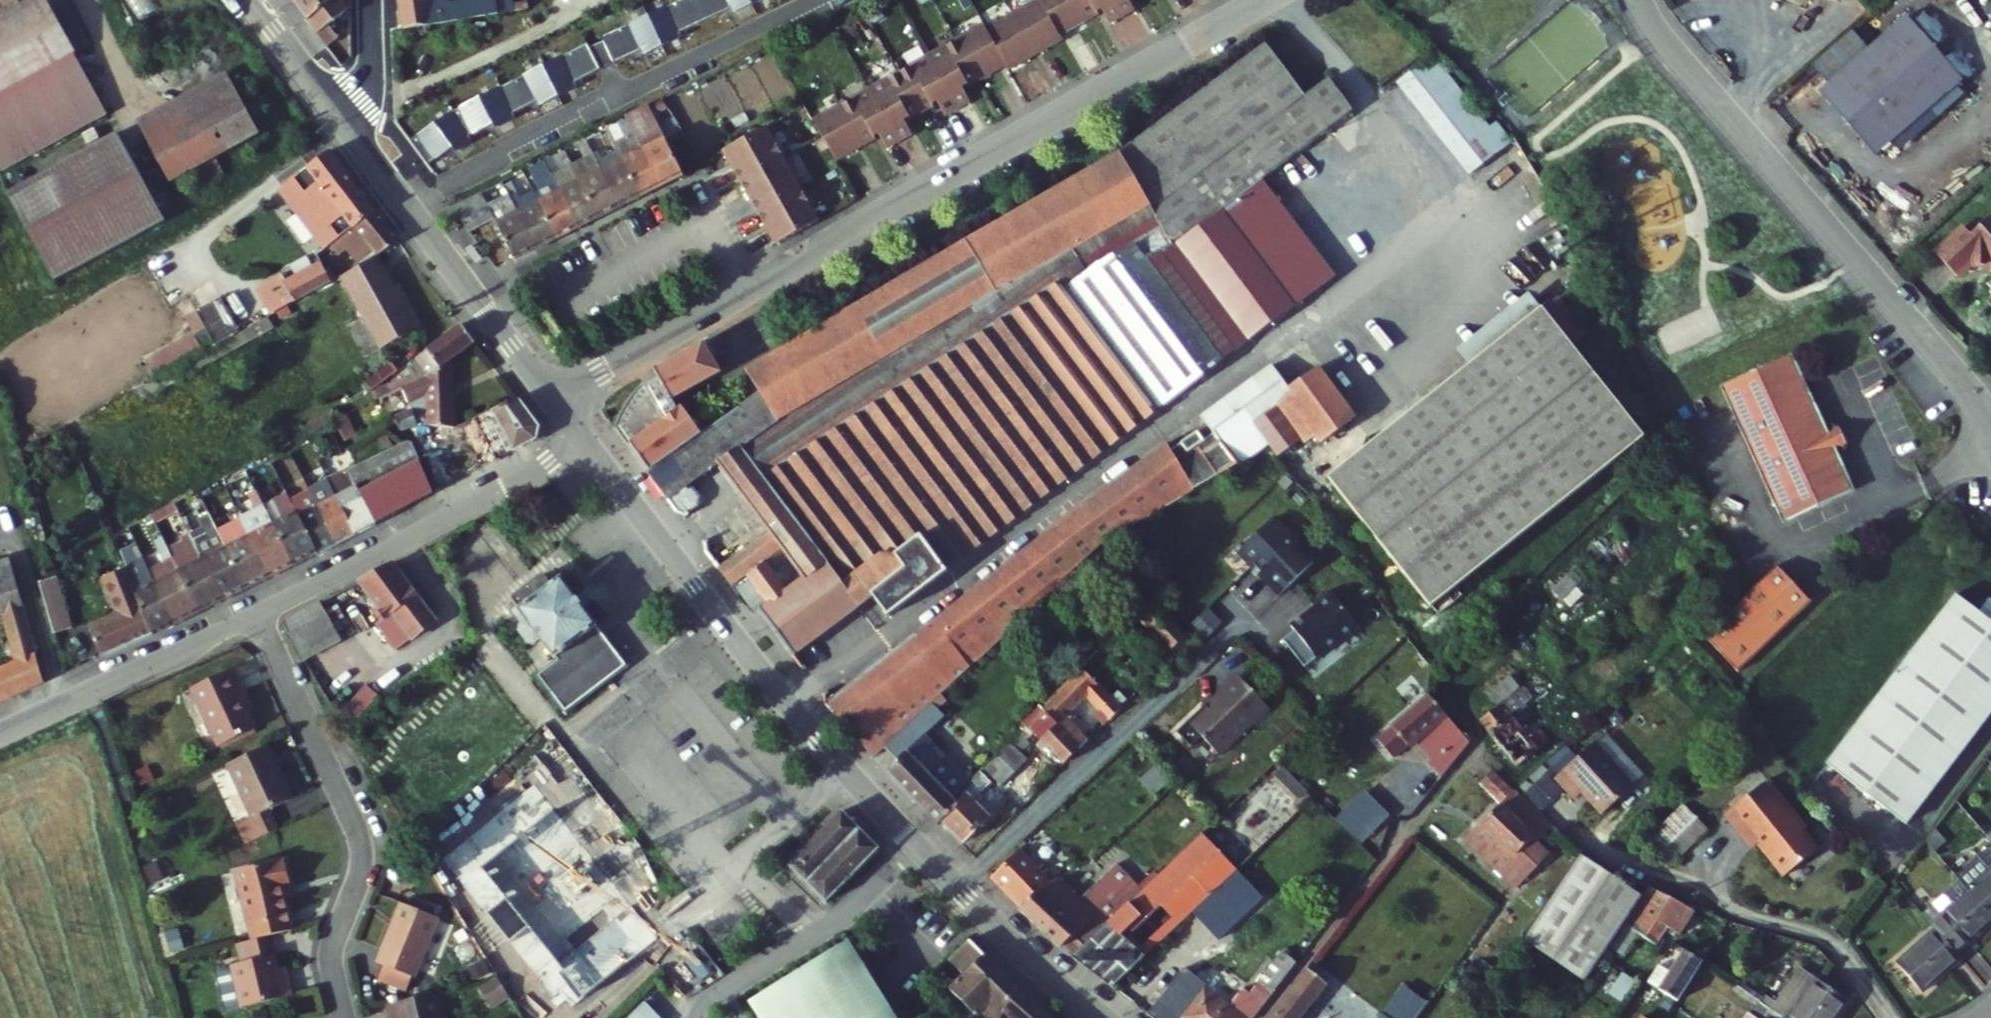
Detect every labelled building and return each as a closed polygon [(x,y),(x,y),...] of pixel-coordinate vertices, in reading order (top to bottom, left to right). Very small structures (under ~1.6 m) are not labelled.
[(0,10),(0,165),(103,114),(74,56),(50,8),(46,0),(20,0),(0,10)] [(161,10),(155,0),(124,0),(138,23),(161,10)] [(298,4),(331,48),(344,38),(334,25),(356,8),(356,0),(304,0),(298,4)] [(407,28),(507,11),(504,0),(403,0),(407,28)] [(614,37),(628,65),(769,0),(694,0),(614,37)] [(1044,0),(1047,5),(1028,16),(1039,35),(1051,57),(1070,46),(1068,42),(1096,26),(1095,24),(1110,15),(1118,29),(1143,15),(1135,1),(1137,0),(1045,0),(1044,0)] [(66,1),(50,8),(74,56),(90,48),(66,1)] [(1039,35),(1028,16),(995,34),(993,30),(964,45),(966,48),(851,112),(850,110),(822,126),(834,148),(1039,35)] [(1881,57),(1841,90),(1890,150),(1968,86),(1918,26),(1881,57)] [(1039,35),(834,148),(845,167),(873,152),(872,149),(888,140),(891,147),(916,133),(913,126),(946,108),(951,115),(976,102),(971,93),(987,85),(988,87),(1016,71),(1019,75),(1051,57),(1039,35)] [(1881,57),(1864,37),(1813,78),(1830,99),(1841,90),(1881,57)] [(598,44),(423,138),(441,165),(614,74),(598,44)] [(1281,53),(1148,151),(1157,167),(1141,178),(1185,245),(1197,243),(1279,182),(1363,119),(1334,79),(1312,95),(1281,53)] [(1482,176),(1529,137),(1515,120),(1504,130),(1442,55),(1407,85),(1482,176)] [(119,133),(142,177),(250,121),(227,77),(119,133)] [(1841,90),(1830,99),(1879,159),(1890,150),(1841,90)] [(637,120),(669,186),(690,175),(656,104),(635,114),(637,120)] [(622,143),(631,161),(648,196),(669,186),(637,120),(625,126),(631,139),(622,143)] [(895,154),(920,140),(916,133),(891,147),(895,154)] [(594,142),(605,163),(626,206),(648,196),(631,161),(620,166),(616,157),(610,161),(607,154),(612,152),(614,143),(609,134),(594,142)] [(794,167),(775,134),(733,158),(751,191),(794,167)] [(114,142),(9,197),(56,286),(161,231),(114,142)] [(688,464),(665,480),(697,523),(702,523),(720,511),(721,504),(710,488),(734,470),(783,537),(780,539),(796,562),(813,585),(818,592),(803,603),(797,595),(791,588),(777,598),(766,583),(749,594),(763,614),(777,616),(810,662),(883,610),(898,630),(1185,411),(1183,409),(1351,281),(1279,182),(1197,243),(1185,245),(1141,178),(1157,167),(1148,151),(1146,149),(862,317),(876,338),(775,405),(751,421),(719,443),(688,464)] [(567,174),(581,167),(573,151),(559,158),(567,174)] [(380,213),(335,152),(287,189),(328,244),(336,239),(380,213)] [(553,188),(543,193),(565,237),(586,227),(564,183),(554,162),(537,170),(545,186),(551,183),(553,188)] [(599,177),(589,182),(606,216),(626,206),(605,163),(595,168),(599,177)] [(794,167),(751,191),(764,214),(807,190),(794,167)] [(518,198),(521,203),(544,247),(565,237),(543,193),(532,171),(524,175),(534,196),(529,199),(527,194),(518,198)] [(585,173),(564,183),(586,227),(606,216),(589,182),(585,173)] [(511,183),(489,194),(504,223),(515,217),(511,208),(521,203),(518,198),(511,183)] [(785,251),(828,228),(807,190),(764,214),(785,251)] [(489,194),(464,207),(484,234),(504,223),(489,194)] [(515,217),(504,223),(522,258),(544,247),(521,203),(511,208),(515,217)] [(380,258),(404,245),(380,213),(336,239),(348,259),(333,267),(340,279),(345,277),(380,258)] [(1977,236),(1948,262),(1969,286),(1982,275),(1990,277),(1990,237),(1984,244),(1977,236)] [(409,310),(380,258),(345,277),(385,350),(425,328),(413,307),(409,310)] [(294,305),(340,279),(333,267),(329,261),(297,285),(290,276),(279,285),(294,305)] [(229,296),(198,312),(207,329),(154,357),(163,376),(248,330),(229,296)] [(758,377),(775,405),(876,338),(862,317),(758,377)] [(1548,327),(1333,500),(1441,631),(1655,459),(1548,327)] [(428,369),(382,392),(386,400),(486,351),(470,330),(422,357),(428,369)] [(728,384),(711,351),(675,378),(679,387),(667,394),(664,389),(652,405),(633,437),(665,480),(688,464),(719,443),(700,415),(697,418),(690,404),(728,384)] [(394,353),(369,372),(377,384),(403,365),(394,353)] [(1797,360),(1726,393),(1788,529),(1859,497),(1839,454),(1847,450),(1840,436),(1833,439),(1797,360)] [(1276,454),(1282,450),(1289,458),(1282,463),(1293,479),(1293,480),(1366,425),(1329,377),(1312,388),(1296,367),(849,711),(895,761),(905,751),(932,725),(1072,588),(1276,454)] [(430,431),(461,432),(454,373),(397,399),(401,408),(421,399),(423,409),(428,424),(430,431)] [(538,424),(537,417),(517,391),(478,420),(504,459),(535,442),(537,436),(538,429),(538,424)] [(408,434),(428,424),(423,409),(401,420),(408,434)] [(545,427),(537,417),(538,424),(538,429),(537,436),(535,442),(543,438),(545,427)] [(347,446),(359,440),(348,419),(337,424),(347,446)] [(404,435),(408,434),(401,420),(398,421),(404,435)] [(379,530),(438,498),(410,444),(357,468),(355,466),(347,469),(379,530)] [(380,532),(379,530),(347,469),(329,478),(361,541),(380,532)] [(361,541),(329,478),(312,486),(317,496),(325,513),(343,550),(361,541)] [(312,486),(288,497),(294,507),(317,496),(312,486)] [(250,498),(260,516),(267,512),(265,508),(258,495),(250,498)] [(297,570),(323,557),(303,523),(294,507),(288,497),(265,508),(267,512),(276,529),(297,570)] [(213,517),(222,534),(229,530),(220,513),(213,517)] [(343,550),(325,513),(303,523),(323,557),(324,560),(343,550)] [(1318,563),(1273,516),(1233,554),(1278,601),(1318,563)] [(206,520),(215,537),(222,534),(213,517),(206,520)] [(253,540),(274,581),(297,570),(276,529),(253,540)] [(1599,568),(1630,549),(1618,530),(1587,548),(1599,568)] [(124,559),(116,535),(109,538),(118,563),(100,568),(113,604),(86,615),(101,656),(150,638),(137,597),(130,577),(124,559)] [(172,537),(165,540),(174,557),(181,554),(172,537)] [(796,562),(780,539),(733,573),(749,594),(766,583),(777,598),(791,588),(780,574),(796,562)] [(174,557),(165,540),(158,544),(167,561),(174,557)] [(274,581),(253,540),(230,551),(251,593),(274,581)] [(230,551),(205,564),(225,605),(251,593),(230,551)] [(128,558),(124,559),(130,577),(135,575),(128,558)] [(182,575),(202,617),(225,605),(205,564),(182,575)] [(604,631),(556,564),(510,597),(516,606),(503,615),(529,652),(542,642),(558,664),(560,666),(542,679),(569,716),(630,672),(611,645),(608,647),(599,635),(604,631)] [(49,681),(9,565),(0,567),(0,612),(4,611),(24,666),(0,675),(0,700),(49,681)] [(443,621),(405,565),(372,584),(383,601),(380,603),(388,616),(383,619),(403,649),(443,621)] [(1815,610),(1780,574),(1707,644),(1742,680),(1815,610)] [(202,617),(182,575),(160,586),(180,627),(202,617)] [(51,638),(68,632),(50,583),(33,589),(51,638)] [(805,589),(797,595),(803,603),(818,592),(813,585),(806,591),(805,589)] [(180,627),(160,586),(137,597),(150,638),(152,642),(180,627)] [(1976,593),(1836,776),(1917,838),(1990,742),(1990,604),(1976,593)] [(1357,628),(1331,595),(1287,630),(1314,663),(1357,628)] [(1210,644),(1164,597),(1148,613),(1194,660),(1210,644)] [(328,608),(291,628),(299,640),(335,620),(328,608)] [(335,620),(299,640),(315,664),(349,645),(335,620)] [(1135,708),(1091,666),(1083,673),(1049,708),(1055,713),(1094,750),(1103,740),(1075,713),(1093,694),(1123,721),(1135,708)] [(246,696),(234,671),(197,689),(225,749),(261,733),(244,697),(246,696)] [(1270,712),(1233,673),(1176,727),(1213,766),(1270,712)] [(1522,692),(1514,683),(1492,703),(1500,711),(1494,717),(1534,760),(1550,746),(1510,704),(1522,692)] [(348,718),(358,733),(388,695),(374,684),(348,718)] [(1467,766),(1489,746),(1443,695),(1397,737),(1416,757),(1439,736),(1467,766)] [(1078,766),(1094,750),(1055,713),(1049,708),(1010,749),(1028,766),(1040,754),(1031,746),(1043,734),(1078,766)] [(984,775),(932,725),(905,751),(919,764),(908,775),(953,823),(955,822),(981,795),(972,787),(984,775)] [(1572,775),(1592,797),(1599,790),(1619,811),(1650,782),(1610,740),(1572,775)] [(276,748),(236,767),(259,816),(244,823),(255,846),(286,832),(275,809),(299,798),(276,748)] [(1010,749),(999,760),(1016,777),(1028,766),(1010,749)] [(542,825),(535,815),(546,806),(576,782),(559,761),(434,860),(453,884),(459,879),(489,917),(500,908),(565,989),(631,936),(542,825)] [(1008,811),(991,795),(1009,777),(995,764),(984,775),(972,787),(981,795),(955,822),(976,843),(1008,811)] [(1479,785),(1499,803),(1512,789),(1491,771),(1479,785)] [(1811,833),(1771,787),(1729,824),(1751,849),(1756,844),(1791,883),(1824,854),(1808,836),(1811,833)] [(1541,895),(1574,860),(1549,836),(1563,820),(1538,796),(1511,824),(1557,868),(1537,891),(1541,895)] [(1340,823),(1363,851),(1394,825),(1371,797),(1340,823)] [(546,806),(535,815),(542,825),(554,816),(546,806)] [(1718,833),(1694,808),(1655,844),(1679,870),(1718,833)] [(842,816),(786,872),(821,907),(877,852),(842,816)] [(1537,891),(1557,868),(1511,824),(1490,846),(1537,891)] [(1140,903),(1176,938),(1235,879),(1197,841),(1153,886),(1138,900),(1140,903)] [(1051,882),(1020,851),(991,880),(1021,911),(1051,882)] [(1660,896),(1600,855),(1542,939),(1603,980),(1626,947),(1645,919),(1660,896)] [(246,870),(264,941),(277,938),(305,931),(293,887),(303,885),(296,857),(246,870)] [(1153,886),(1130,863),(1093,899),(1069,876),(1061,879),(1034,907),(1082,954),(1138,900),(1153,886)] [(1699,903),(1669,883),(1660,896),(1645,919),(1656,926),(1675,939),(1699,903)] [(1949,929),(1969,952),(1980,942),(1982,945),(1990,937),(1990,898),(1985,891),(1956,916),(1948,906),(1937,916),(1949,929)] [(427,975),(451,915),(413,900),(389,960),(396,962),(425,975),(427,975)] [(1176,938),(1140,903),(1084,956),(1125,989),(1176,938)] [(1637,954),(1656,926),(1645,919),(1626,947),(1637,954)] [(1937,991),(1975,958),(1969,952),(1949,929),(1912,961),(1937,991)] [(985,935),(966,958),(979,970),(962,989),(986,1013),(982,1017),(1011,1017),(1014,1013),(1032,984),(985,935)] [(281,954),(277,938),(264,941),(249,945),(253,961),(244,964),(255,1009),(304,996),(299,978),(293,980),(286,953),(281,954)] [(868,938),(758,1007),(765,1017),(918,1017),(868,938)] [(1675,989),(1695,1002),(1723,958),(1712,951),(1704,946),(1675,989)] [(425,975),(396,962),(390,978),(419,990),(425,975)] [(1800,1017),(1805,1017),(1832,979),(1814,967),(1792,999),(1779,990),(1773,1000),(1800,1017)] [(1344,988),(1322,971),(1283,1017),(1321,1017),(1344,988)] [(1186,1017),(1269,1017),(1297,983),(1285,973),(1250,1016),(1215,989),(1208,997),(1199,989),(1179,1012),(1186,1017)] [(525,996),(512,975),(493,987),(506,1008),(525,996)] [(1805,1017),(1851,1017),(1863,1000),(1832,979),(1805,1017)] [(1032,984),(1014,1013),(1011,1017),(1057,1017),(1062,1011),(1032,984)] [(400,1004),(403,1017),(406,1017),(408,1017),(456,1017),(449,991),(400,1004)] [(1773,1000),(1765,1011),(1776,1017),(1800,1017),(1773,1000)]
